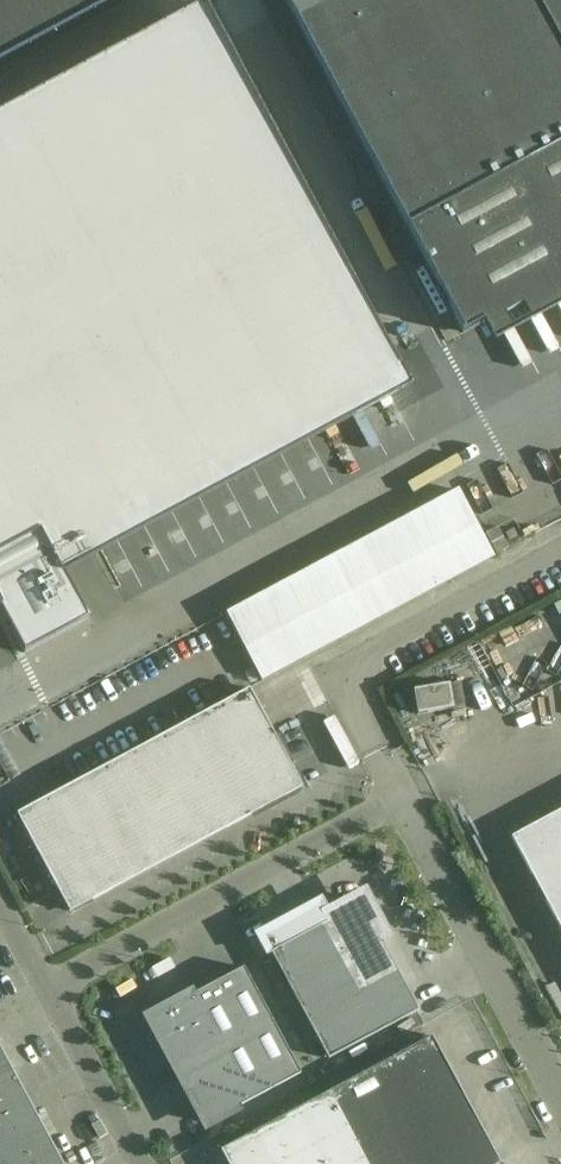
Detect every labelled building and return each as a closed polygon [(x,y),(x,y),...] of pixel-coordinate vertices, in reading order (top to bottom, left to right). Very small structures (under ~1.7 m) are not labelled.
[(114,0),(0,0),(0,61),(114,0)] [(463,333),(560,280),(560,0),(284,0),(463,333)] [(0,115),(0,624),(6,621),(24,654),(89,620),(53,553),(398,367),(205,5),(0,115)] [(225,614),(261,682),(494,558),(458,490),(225,614)] [(497,554),(508,548),(497,527),(485,533),(497,554)] [(453,700),(488,680),(474,654),(438,675),(453,700)] [(423,682),(411,687),(422,714),(434,709),(423,682)] [(17,814),(70,912),(302,787),(249,689),(17,814)] [(511,837),(560,931),(560,810),(511,837)] [(327,923),(271,953),(328,1059),(418,1011),(380,939),(386,935),(368,903),(356,899),(323,917),(327,923)] [(150,1018),(173,1061),(175,1064),(177,1063),(178,1064),(175,1073),(184,1076),(184,1077),(182,1078),(207,1125),(301,1074),(244,968),(195,994),(196,996),(191,998),(190,996),(150,1018)] [(228,1163),(489,1163),(492,1155),(489,1143),(432,1037),(221,1150),(228,1163)] [(15,1074),(0,1048),(0,1082),(15,1074)] [(37,1116),(15,1074),(0,1082),(0,1136),(37,1116)] [(60,1158),(37,1116),(0,1136),(0,1163),(49,1163),(60,1158)]
